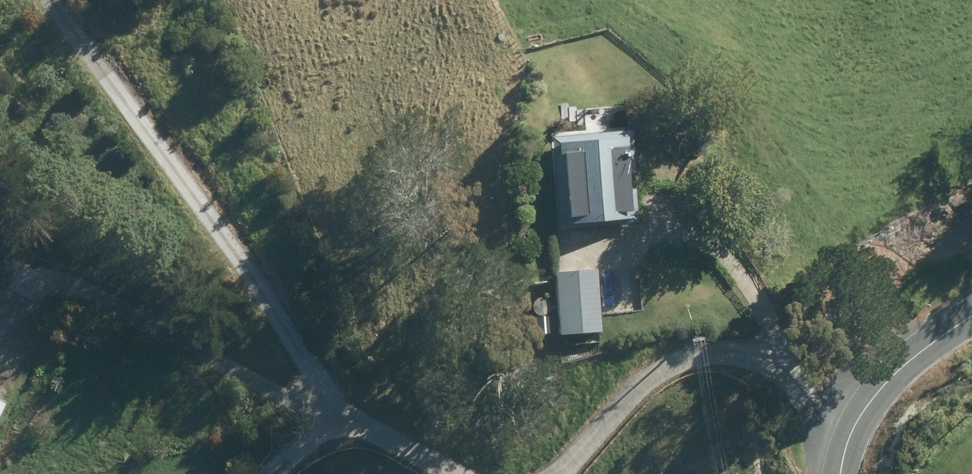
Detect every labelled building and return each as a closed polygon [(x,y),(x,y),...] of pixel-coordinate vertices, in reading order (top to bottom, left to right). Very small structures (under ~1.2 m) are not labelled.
[(626,155),(633,154),(631,134),(553,139),(560,231),(639,225),(636,189),(629,188),(626,155)] [(602,333),(599,276),(557,278),(561,335),(602,333)]
